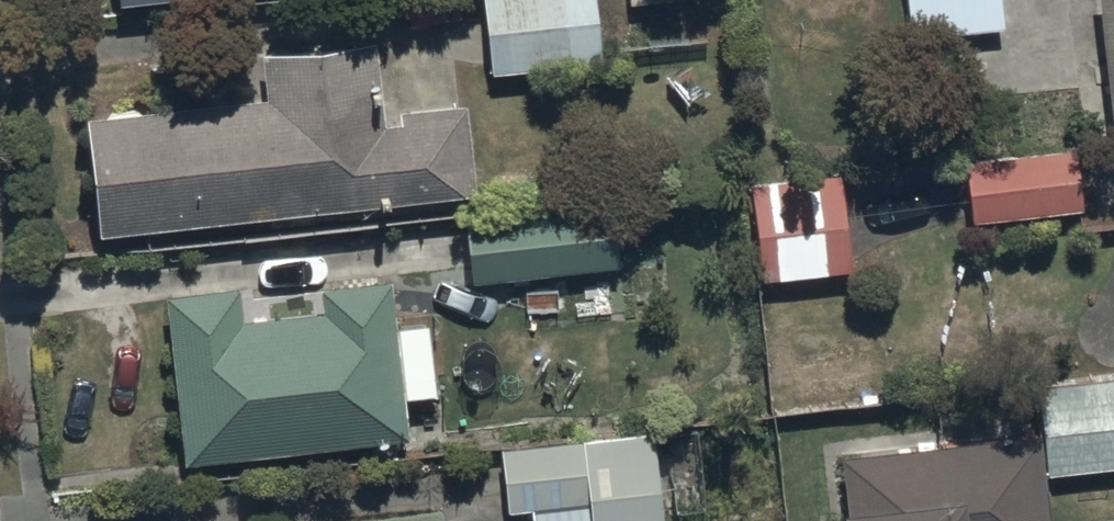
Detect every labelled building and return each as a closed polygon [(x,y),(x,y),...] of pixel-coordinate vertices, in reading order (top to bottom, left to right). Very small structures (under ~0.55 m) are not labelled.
[(489,65),(601,54),(595,0),(483,0),(489,65)] [(903,32),(995,22),(992,0),(900,0),(903,32)] [(1104,111),(1113,110),(1113,0),(1096,0),(1104,111)] [(265,83),(83,105),(97,225),(264,204),(267,225),(313,220),(310,197),(474,176),(464,92),(382,102),(372,24),(259,38),(265,83)] [(1072,202),(1067,136),(992,141),(996,208),(1072,202)] [(839,166),(747,172),(754,270),(846,264),(839,166)] [(608,190),(461,204),(468,274),(615,260),(608,190)] [(235,275),(165,283),(183,449),(406,425),(389,267),(315,275),(317,295),(238,304),(235,275)] [(1042,468),(1113,460),(1113,367),(1037,376),(1039,419),(1042,468)] [(1039,419),(835,441),(840,485),(831,486),(834,520),(1048,520),(1042,468),(1039,419)] [(500,439),(506,502),(528,500),(530,520),(661,520),(649,421),(500,439)]
